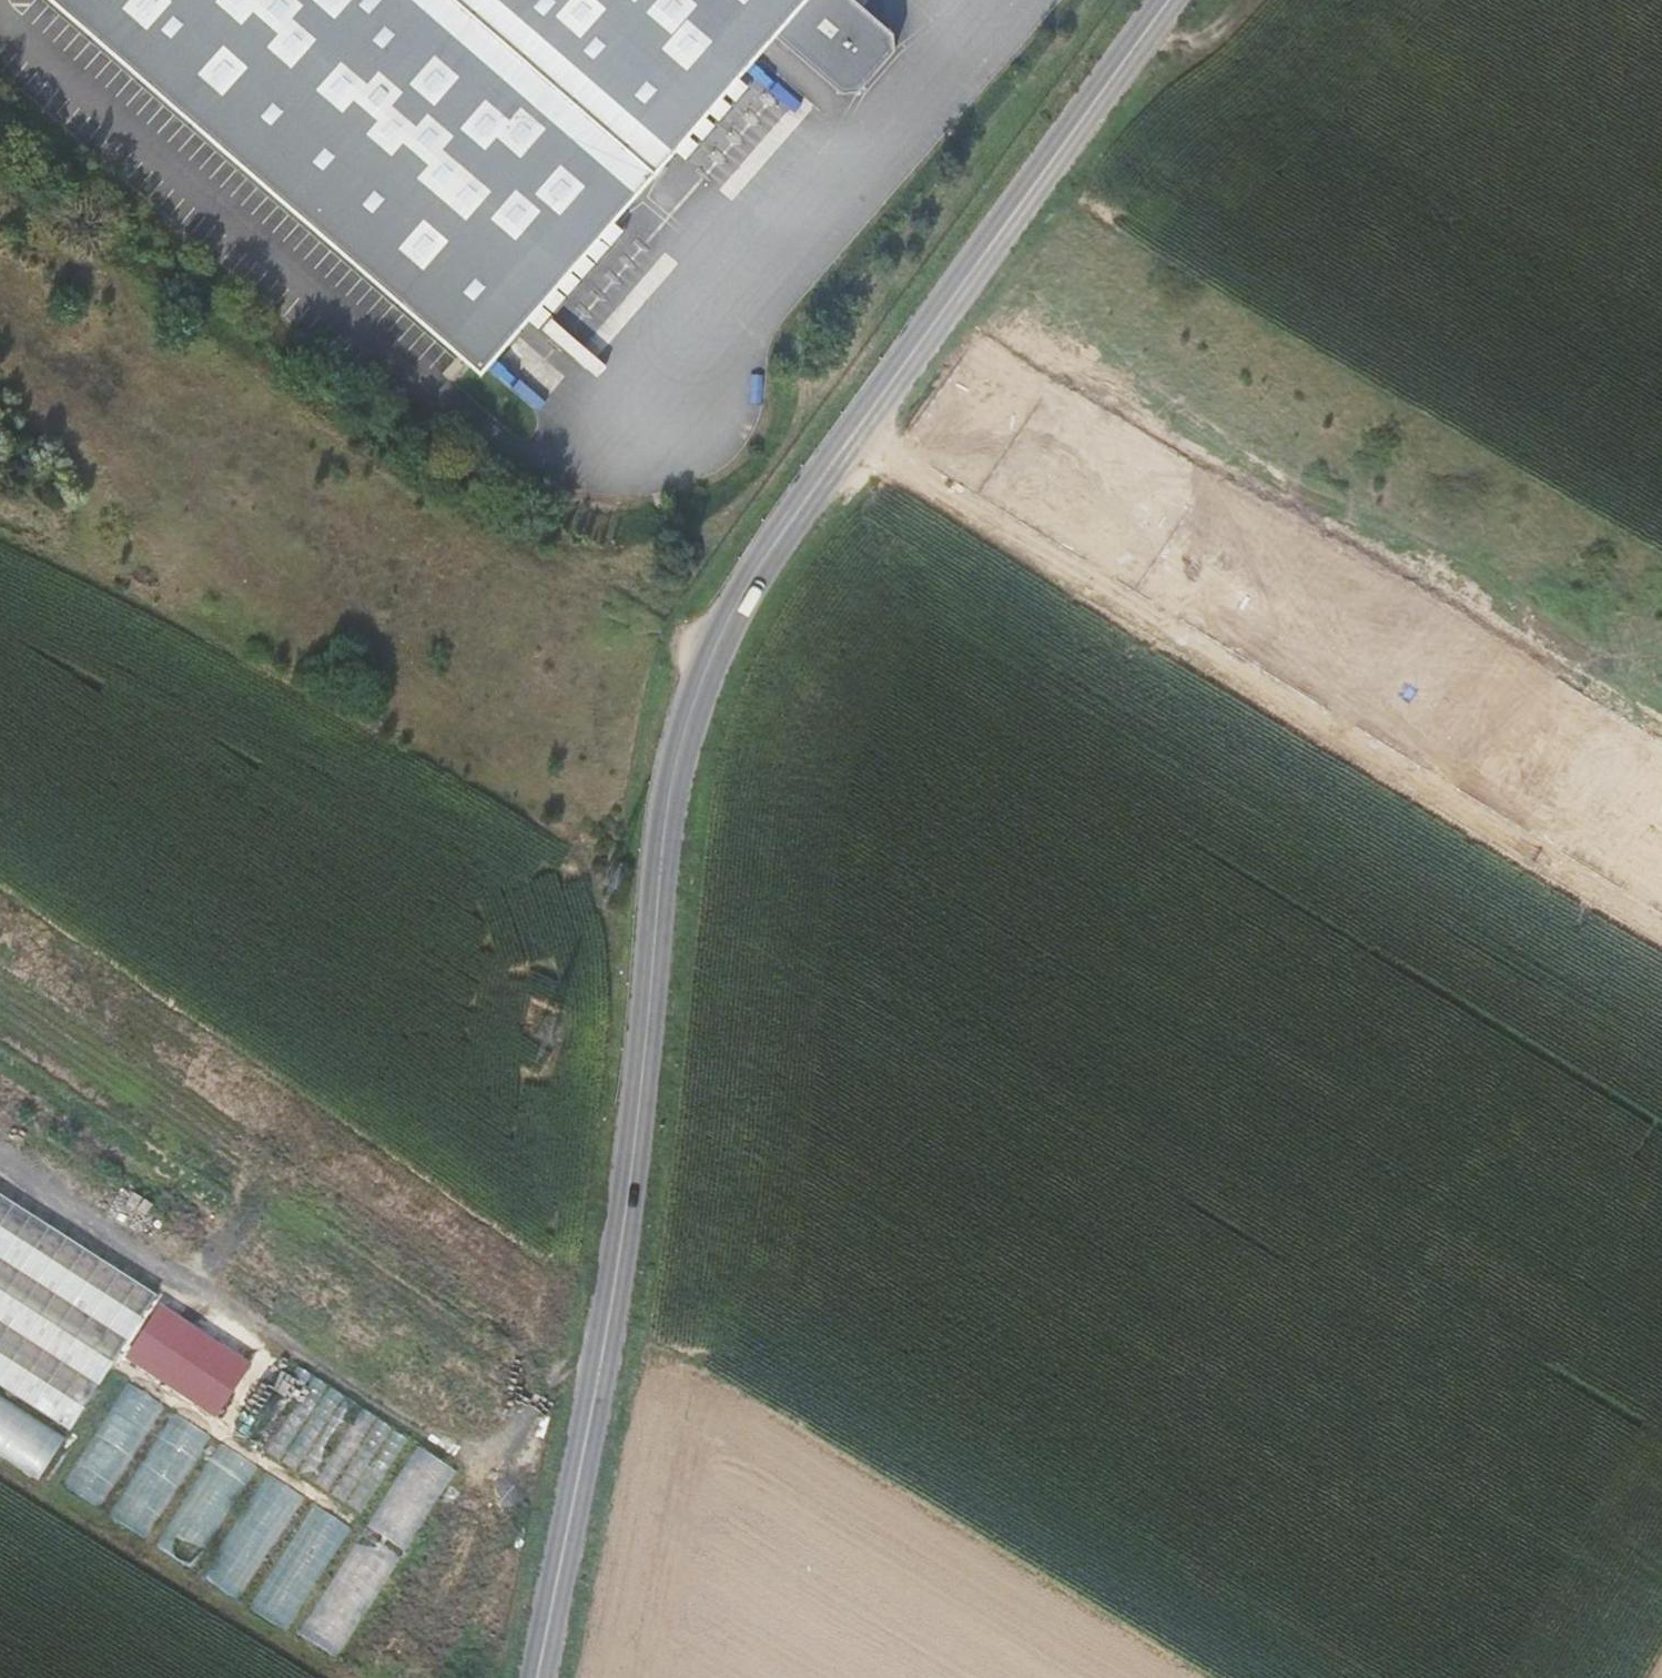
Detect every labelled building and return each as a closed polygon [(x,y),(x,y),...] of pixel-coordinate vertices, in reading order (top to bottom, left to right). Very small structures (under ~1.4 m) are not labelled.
[(506,359),(760,62),(828,120),(845,118),(873,84),(873,68),(805,9),(813,0),(86,0),(506,359)] [(166,1292),(0,1181),(0,1390),(71,1436),(166,1292)] [(125,1358),(220,1416),(255,1359),(160,1302),(125,1358)] [(126,1380),(70,1487),(105,1506),(161,1399),(126,1380)] [(42,1477),(68,1434),(0,1393),(0,1451),(42,1477)] [(148,1536),(210,1432),(177,1413),(151,1457),(148,1455),(113,1515),(148,1536)] [(158,1542),(193,1566),(260,1465),(225,1442),(158,1542)]
